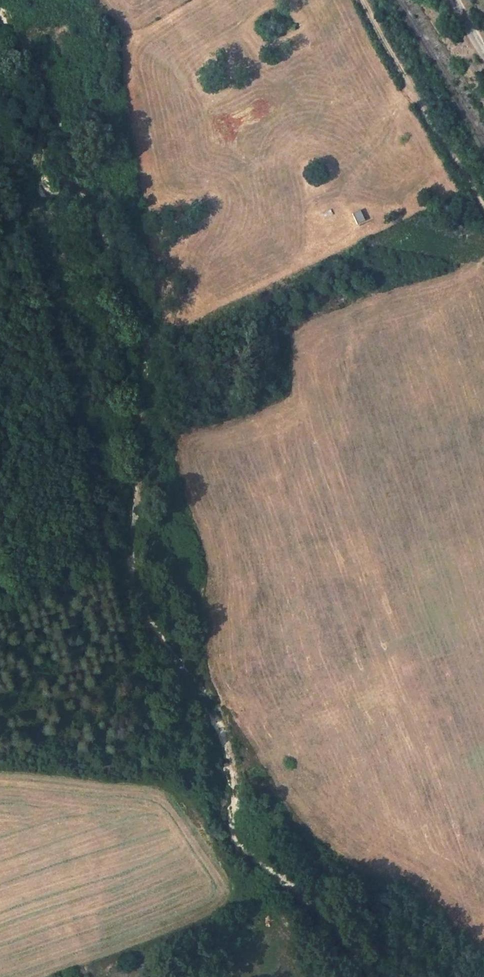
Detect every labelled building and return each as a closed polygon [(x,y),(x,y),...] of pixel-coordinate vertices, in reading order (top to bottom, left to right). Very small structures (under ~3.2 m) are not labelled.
[(290,149),(295,159),(305,153),(300,144),(290,149)] [(356,224),(363,221),(359,210),(351,213),(356,224)] [(344,221),(337,223),(341,233),(347,231),(344,221)]
